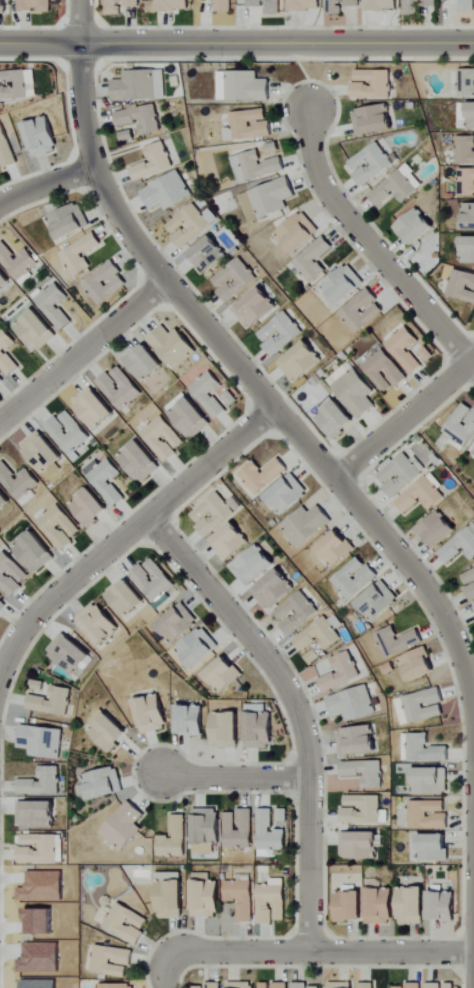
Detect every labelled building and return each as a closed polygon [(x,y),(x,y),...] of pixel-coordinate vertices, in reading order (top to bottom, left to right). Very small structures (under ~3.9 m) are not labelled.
[(8,0),(0,0),(0,12),(8,13),(8,0)] [(19,12),(52,12),(52,0),(19,0),(19,12)] [(140,0),(108,0),(108,16),(123,16),(123,8),(140,8),(140,0)] [(190,12),(190,0),(158,0),(158,11),(190,12)] [(216,0),(216,13),(232,12),(232,0),(200,0),(216,0)] [(266,7),(266,15),(281,15),(282,0),(249,0),(249,7),(266,7)] [(323,11),(323,0),(291,0),(291,11),(323,11)] [(328,15),(344,15),(344,8),(361,8),(361,0),(329,0),(328,15)] [(367,11),(399,12),(399,0),(367,0),(367,11)] [(439,0),(405,0),(405,16),(419,15),(419,7),(439,7),(439,0)] [(461,0),(460,12),(473,12),(473,0),(449,0),(461,0)] [(473,97),(473,69),(458,69),(459,97),(473,97)] [(165,70),(125,70),(125,79),(114,79),(114,100),(165,100),(165,70)] [(392,98),(392,70),(357,70),(357,83),(353,83),(353,98),(392,98)] [(27,99),(27,71),(0,71),(0,100),(27,99)] [(218,100),(271,101),(272,79),(258,79),(259,71),(219,71),(218,100)] [(473,129),(473,102),(468,102),(468,106),(459,106),(459,129),(473,129)] [(162,131),(155,103),(116,113),(119,127),(140,122),(143,135),(162,131)] [(357,135),(394,131),(390,105),(354,110),(357,135)] [(226,141),(271,136),(268,109),(231,112),(232,128),(224,128),(226,141)] [(49,116),(25,124),(36,158),(60,149),(49,116)] [(5,169),(18,164),(5,125),(0,127),(0,155),(5,169)] [(120,132),(123,141),(135,139),(132,129),(120,132)] [(457,136),(457,164),(473,164),(473,136),(457,136)] [(146,148),(150,161),(131,168),(136,181),(174,168),(165,141),(146,148)] [(268,153),(280,151),(278,143),(267,144),(268,153)] [(349,160),(362,185),(394,167),(381,143),(349,160)] [(232,157),(238,183),(287,172),(283,156),(262,161),(259,150),(232,157)] [(397,195),(402,203),(424,187),(408,165),(369,193),(380,208),(397,195)] [(473,196),(473,169),(458,170),(459,197),(473,196)] [(163,203),(168,212),(194,196),(178,170),(142,192),(153,210),(163,203)] [(240,196),(251,223),(289,208),(286,201),(298,196),(290,176),(240,196)] [(91,226),(80,202),(49,217),(60,241),(91,226)] [(184,249),(212,225),(194,203),(166,227),(184,249)] [(461,203),(461,213),(465,213),(464,229),(473,229),(473,203),(461,203)] [(410,246),(435,231),(422,209),(397,223),(410,246)] [(276,234),(283,243),(277,248),(287,260),(320,232),(303,211),(276,234)] [(103,244),(95,231),(60,254),(75,277),(92,266),(86,256),(103,244)] [(204,274),(229,257),(214,236),(189,253),(204,274)] [(293,261),(310,284),(328,272),(320,260),(336,249),(327,236),(293,261)] [(473,263),(473,236),(462,236),(461,263),(473,263)] [(16,281),(40,266),(29,249),(16,257),(6,242),(0,245),(0,257),(16,281)] [(220,289),(219,290),(227,302),(258,281),(242,258),(213,278),(220,289)] [(100,306),(128,283),(120,274),(123,272),(112,259),(82,285),(100,306)] [(12,284),(0,264),(0,290),(12,284)] [(322,288),(340,307),(366,283),(348,264),(322,288)] [(453,269),(447,296),(473,302),(473,274),(453,269)] [(70,298),(58,281),(35,297),(61,332),(73,323),(60,305),(70,298)] [(380,298),(367,287),(340,316),(361,334),(383,309),(376,303),(380,298)] [(247,329),(278,311),(265,288),(233,306),(247,329)] [(59,334),(35,308),(16,326),(39,352),(59,334)] [(257,334),(275,356),(304,333),(287,311),(257,334)] [(175,370),(198,351),(179,329),(172,335),(164,325),(149,338),(175,370)] [(386,344),(413,375),(424,366),(410,350),(420,341),(407,326),(386,344)] [(9,351),(18,344),(5,327),(0,331),(0,366),(9,377),(22,367),(9,351)] [(295,383),(325,360),(309,340),(279,363),(295,383)] [(139,381),(163,369),(151,344),(126,357),(139,381)] [(419,352),(428,363),(435,357),(427,346),(419,352)] [(388,395),(409,376),(383,349),(363,367),(388,395)] [(377,405),(370,398),(377,391),(349,361),(327,382),(363,419),(377,405)] [(97,383),(123,411),(143,393),(120,367),(112,374),(109,371),(97,383)] [(191,387),(216,420),(228,411),(215,393),(224,386),(213,371),(191,387)] [(96,431),(116,413),(93,386),(72,403),(96,431)] [(316,417),(338,439),(357,421),(331,395),(319,407),(323,411),(316,417)] [(171,413),(191,440),(213,424),(192,397),(171,413)] [(473,438),(473,408),(463,402),(444,433),(468,448),(473,438)] [(57,416),(46,425),(70,455),(91,439),(69,411),(59,418),(57,416)] [(179,453),(177,450),(186,442),(162,415),(141,434),(168,463),(179,453)] [(64,458),(41,430),(21,447),(43,475),(64,458)] [(141,483),(161,464),(139,440),(119,459),(141,483)] [(392,497),(424,473),(407,450),(378,472),(388,485),(384,488),(392,497)] [(122,472),(109,458),(100,466),(95,461),(83,471),(115,507),(126,498),(111,482),(122,472)] [(257,496),(290,469),(280,458),(264,471),(256,461),(239,474),(257,496)] [(40,485),(29,469),(17,477),(5,461),(0,465),(0,477),(21,507),(36,496),(32,490),(40,485)] [(309,496),(295,475),(266,495),(281,516),(309,496)] [(430,510),(446,499),(430,477),(397,501),(406,513),(423,501),(430,510)] [(11,504),(0,485),(0,511),(11,504)] [(89,527),(110,510),(92,488),(71,505),(89,527)] [(209,537),(238,514),(220,492),(191,516),(209,537)] [(82,532),(59,504),(37,521),(62,552),(75,542),(72,539),(82,532)] [(301,550),(334,521),(320,505),(311,513),(305,507),(281,528),(301,550)] [(458,530),(440,510),(419,530),(437,550),(458,530)] [(215,540),(224,551),(221,554),(228,563),(253,543),(236,522),(215,540)] [(465,550),(473,560),(473,559),(473,528),(472,526),(439,552),(448,563),(465,550)] [(34,574),(56,559),(37,530),(15,545),(34,574)] [(357,548),(339,530),(318,550),(335,568),(357,548)] [(247,587),(277,567),(263,546),(233,566),(247,587)] [(25,587),(22,585),(31,576),(5,551),(0,555),(0,585),(13,598),(25,587)] [(370,564),(367,566),(359,557),(331,580),(349,601),(380,576),(370,564)] [(144,568),(142,565),(131,573),(153,603),(176,586),(155,559),(144,568)] [(298,592),(284,570),(253,589),(266,611),(298,592)] [(468,586),(466,588),(472,601),(473,600),(473,570),(462,575),(468,586)] [(107,597),(126,618),(146,600),(127,579),(107,597)] [(357,604),(374,623),(401,600),(384,581),(357,604)] [(276,614),(285,623),(282,626),(292,637),(320,611),(302,591),(276,614)] [(77,620),(102,646),(120,628),(96,602),(77,620)] [(156,624),(171,645),(200,625),(184,604),(156,624)] [(321,640),(326,650),(342,642),(330,618),(294,637),(301,651),(321,640)] [(399,637),(395,626),(375,634),(385,659),(424,643),(419,630),(399,637)] [(177,646),(190,668),(220,650),(207,628),(177,646)] [(91,652),(61,634),(48,656),(78,674),(91,652)] [(437,670),(427,647),(398,660),(401,666),(396,669),(404,685),(437,670)] [(322,658),(317,650),(307,656),(312,664),(322,658)] [(334,658),(339,673),(320,679),(325,692),(362,679),(352,652),(334,658)] [(223,694),(244,676),(226,656),(205,674),(223,694)] [(44,691),(44,682),(32,682),(32,691),(44,691)] [(28,711),(69,716),(72,689),(53,686),(51,699),(30,696),(28,711)] [(346,715),(348,721),(377,714),(370,687),(329,697),(334,718),(346,715)] [(445,702),(441,688),(395,699),(402,726),(445,715),(442,705),(425,709),(425,707),(445,702)] [(161,694),(136,701),(145,735),(170,728),(161,694)] [(179,733),(193,734),(193,737),(206,737),(206,706),(180,706),(179,733)] [(130,733),(109,713),(107,716),(101,710),(90,721),(95,727),(90,732),(112,753),(130,733)] [(241,713),(214,713),(214,749),(242,748),(241,713)] [(273,748),(272,713),(248,713),(248,749),(273,748)] [(20,747),(31,748),(30,756),(61,759),(64,730),(22,726),(20,747)] [(338,730),(341,756),(377,753),(374,727),(338,730)] [(429,733),(402,734),(402,762),(450,761),(450,747),(429,747),(429,733)] [(342,763),(343,777),(364,776),(364,789),(383,789),(383,761),(342,763)] [(20,780),(20,794),(60,795),(60,767),(41,766),(40,780),(20,780)] [(84,774),(89,800),(123,794),(118,768),(84,774)] [(448,795),(449,770),(409,769),(409,794),(448,795)] [(409,829),(449,830),(449,815),(429,815),(429,812),(446,813),(446,801),(410,801),(409,829)] [(56,802),(19,802),(19,828),(55,828),(56,802)] [(137,824),(145,816),(132,802),(101,831),(122,853),(145,831),(137,824)] [(257,856),(273,857),(274,850),(286,851),(287,830),(273,830),(274,809),(259,809),(257,856)] [(195,853),(214,853),(215,843),(221,843),(222,810),(195,810),(195,853)] [(226,811),(225,848),(252,848),(253,811),(226,811)] [(186,816),(172,816),(172,837),(158,837),(158,856),(187,856),(186,816)] [(342,858),(375,859),(376,849),(380,849),(380,833),(343,832),(342,858)] [(449,835),(419,834),(418,861),(449,861),(449,835)] [(58,836),(23,835),(23,848),(20,848),(20,863),(58,864),(58,836)] [(184,873),(158,873),(158,918),(185,918),(184,873)] [(273,925),(274,904),(276,904),(276,921),(287,921),(287,879),(271,879),(271,886),(259,886),(259,925),(273,925)] [(194,917),(220,918),(221,882),(195,882),(194,917)] [(239,923),(254,922),(254,882),(226,882),(226,903),(238,902),(239,923)] [(426,888),(399,889),(400,924),(427,924),(426,888)] [(394,924),(395,889),(369,889),(368,924),(394,924)] [(365,892),(337,893),(337,921),(365,921),(365,892)] [(457,893),(432,892),(430,920),(456,921),(457,893)] [(90,972),(125,979),(128,966),(132,967),(135,952),(95,944),(90,972)]
